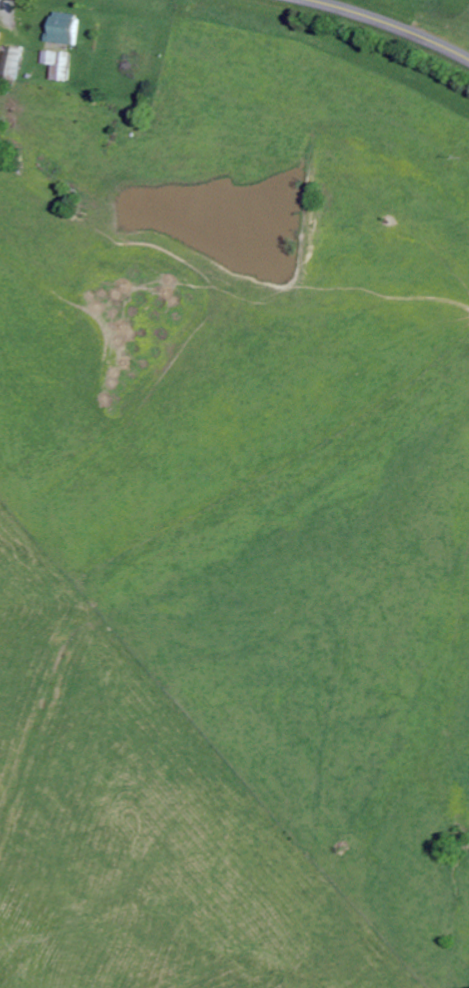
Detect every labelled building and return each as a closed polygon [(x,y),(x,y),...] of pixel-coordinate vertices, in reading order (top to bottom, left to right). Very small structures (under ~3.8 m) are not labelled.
[(52,44),(79,47),(83,16),(55,13),(52,44)] [(4,76),(21,79),(27,51),(10,48),(4,76)] [(53,82),(72,83),(72,54),(45,53),(45,66),(54,66),(53,82)]
